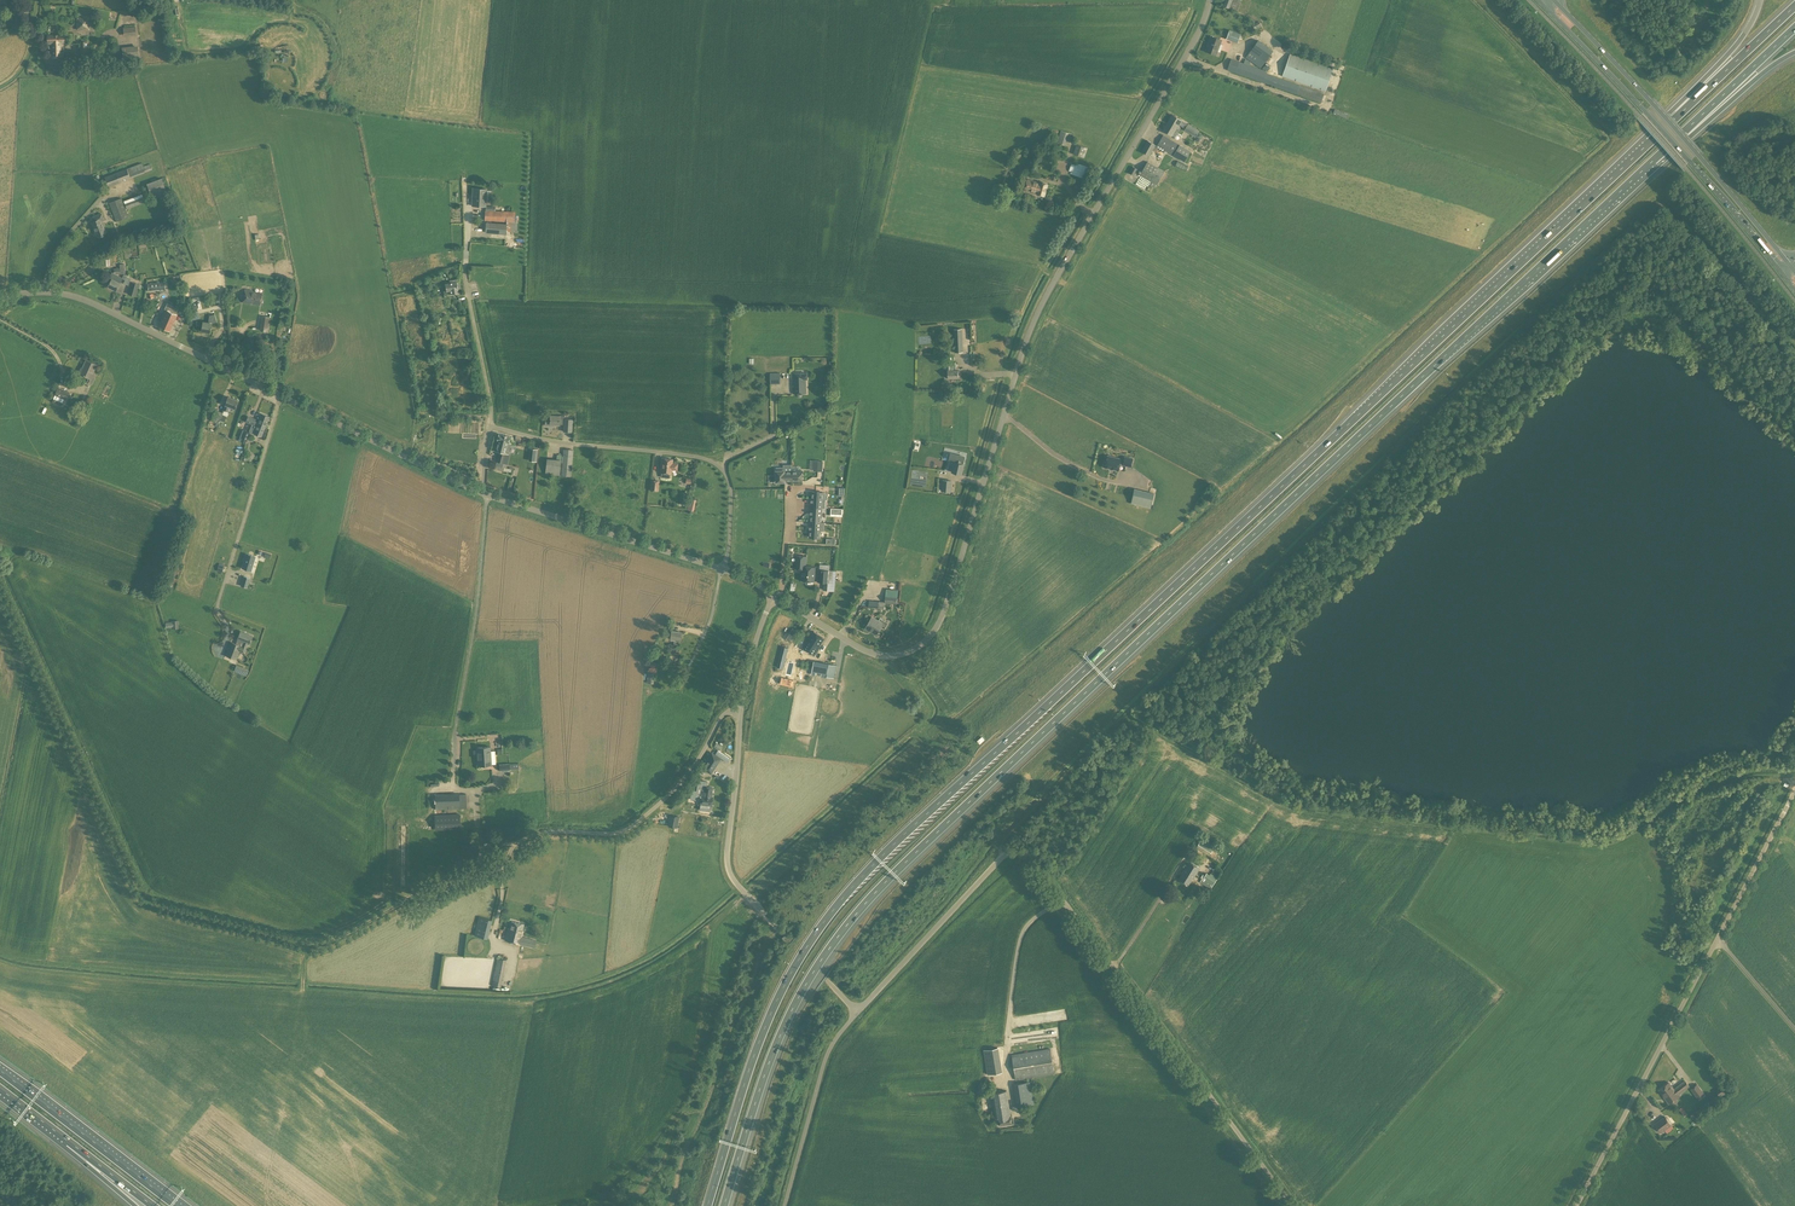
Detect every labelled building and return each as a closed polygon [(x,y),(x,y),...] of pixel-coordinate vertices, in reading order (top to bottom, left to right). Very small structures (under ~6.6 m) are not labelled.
[(1222,5),(1237,11),(1241,0),(1224,0),(1222,5)] [(77,28),(89,28),(89,17),(77,17),(77,28)] [(1284,36),(1289,28),(1281,23),(1276,31),(1284,36)] [(124,36),(137,34),(136,26),(123,27),(124,36)] [(1226,39),(1238,43),(1241,34),(1229,30),(1226,39)] [(48,43),(49,43),(49,57),(63,57),(63,42),(65,42),(65,34),(47,35),(48,43)] [(1223,45),(1220,44),(1221,40),(1211,36),(1206,51),(1216,55),(1217,51),(1220,52),(1223,45)] [(1267,71),(1249,65),(1251,61),(1261,68),(1273,51),(1258,40),(1246,57),(1243,55),(1236,53),(1235,55),(1234,55),(1232,59),(1231,59),(1227,70),(1263,82),(1267,71)] [(80,41),(80,53),(89,53),(89,41),(80,41)] [(123,59),(139,57),(138,45),(122,47),(123,59)] [(1325,91),(1333,69),(1290,54),(1282,76),(1325,91)] [(1324,94),(1270,75),(1266,84),(1321,103),(1324,94)] [(1172,135),(1181,120),(1172,115),(1163,130),(1172,135)] [(1184,130),(1196,137),(1199,130),(1188,124),(1184,130)] [(1068,133),(1061,131),(1057,142),(1065,145),(1068,133)] [(1184,161),(1191,151),(1163,135),(1157,145),(1184,161)] [(1149,156),(1155,145),(1147,140),(1141,151),(1149,156)] [(1084,158),(1087,148),(1077,145),(1074,154),(1084,158)] [(1164,171),(1148,161),(1139,175),(1152,182),(1150,185),(1154,188),(1156,184),(1164,171)] [(1175,166),(1186,171),(1188,167),(1177,161),(1175,166)] [(1086,179),(1090,168),(1074,162),(1073,164),(1071,164),(1069,171),(1071,172),(1070,174),(1086,179)] [(108,187),(145,172),(152,170),(150,164),(143,167),(142,163),(105,177),(108,187)] [(167,194),(161,178),(147,183),(152,199),(167,194)] [(1025,189),(1037,193),(1037,194),(1044,196),(1047,184),(1040,182),(1040,183),(1027,180),(1025,189)] [(472,206),(486,206),(487,189),(473,189),(472,206)] [(145,203),(142,194),(124,200),(127,209),(145,203)] [(129,217),(122,198),(109,202),(117,221),(129,217)] [(487,222),(486,233),(506,234),(506,232),(510,232),(515,232),(516,222),(515,222),(515,212),(507,211),(507,207),(486,206),(485,219),(485,220),(506,221),(506,224),(487,222)] [(92,222),(97,235),(106,232),(101,221),(104,219),(102,213),(93,217),(95,222),(92,222)] [(125,279),(124,283),(129,285),(131,277),(124,274),(122,278),(125,279)] [(108,286),(116,290),(122,278),(118,276),(116,281),(112,279),(108,286)] [(445,284),(446,291),(444,292),(444,295),(458,293),(458,289),(461,289),(459,279),(450,280),(450,283),(445,284)] [(132,282),(128,294),(136,296),(138,288),(140,289),(142,285),(132,282)] [(148,290),(165,289),(165,282),(148,283),(148,290)] [(245,290),(243,302),(250,303),(260,304),(262,293),(252,292),(252,291),(245,290)] [(172,324),(180,309),(167,303),(164,309),(166,310),(162,319),(163,320),(160,326),(169,330),(172,324)] [(189,306),(191,320),(199,318),(197,304),(189,306)] [(203,322),(202,331),(210,332),(212,323),(217,322),(215,314),(210,316),(208,323),(203,322)] [(271,317),(264,316),(261,330),(268,332),(271,317)] [(962,329),(954,329),(955,348),(963,347),(962,329)] [(96,375),(93,373),(97,365),(87,360),(84,366),(82,366),(79,373),(89,378),(87,382),(92,384),(96,375)] [(959,378),(958,370),(956,370),(956,362),(947,362),(947,371),(948,371),(948,378),(959,378)] [(770,384),(780,384),(780,373),(770,374),(770,384)] [(808,379),(807,373),(792,373),(793,394),(806,393),(805,379),(808,379)] [(58,387),(52,401),(61,405),(64,399),(66,400),(69,392),(58,387)] [(228,397),(225,405),(222,413),(215,410),(211,421),(219,424),(222,415),(226,417),(230,406),(235,408),(238,400),(228,397)] [(257,426),(257,428),(251,426),(249,431),(261,436),(264,428),(265,428),(269,417),(261,414),(261,416),(256,414),(256,416),(260,417),(258,422),(255,421),(256,419),(248,416),(246,422),(257,426)] [(565,416),(560,416),(550,415),(550,417),(545,417),(545,426),(549,426),(550,424),(559,424),(564,424),(564,431),(571,431),(572,419),(564,418),(565,416)] [(239,441),(246,443),(250,432),(243,430),(239,441)] [(504,460),(506,453),(510,437),(499,434),(497,439),(496,439),(493,450),(499,451),(495,468),(502,469),(503,467),(504,467),(506,460),(504,460)] [(1103,443),(1100,455),(1114,459),(1116,452),(1118,452),(1127,454),(1129,446),(1120,444),(1120,447),(1117,447),(1117,446),(1103,443)] [(571,476),(573,450),(563,449),(561,475),(571,476)] [(963,464),(960,463),(962,457),(951,455),(948,463),(950,464),(949,469),(952,470),(952,471),(961,473),(963,464)] [(1132,467),(1134,458),(1125,455),(1123,464),(1132,467)] [(560,475),(561,460),(547,458),(545,474),(560,475)] [(661,458),(660,472),(670,473),(671,459),(661,458)] [(822,471),(823,461),(814,461),(813,471),(822,471)] [(784,467),(776,468),(776,471),(776,482),(785,482),(785,481),(792,481),(792,471),(784,471),(784,467)] [(792,471),(792,481),(802,481),(802,471),(801,471),(792,471)] [(650,480),(649,490),(658,491),(659,481),(650,480)] [(941,490),(950,491),(951,481),(942,480),(941,490)] [(1130,503),(1151,508),(1155,494),(1134,488),(1130,503)] [(814,504),(814,507),(823,508),(825,508),(826,500),(823,500),(824,492),(811,491),(811,504),(814,504)] [(687,506),(694,507),(696,499),(689,498),(687,506)] [(822,522),(823,508),(814,507),(814,510),(810,510),(810,521),(822,522)] [(842,510),(831,509),(831,517),(842,518),(842,510)] [(825,522),(822,522),(810,521),(809,522),(813,523),(813,525),(809,525),(809,538),(821,538),(821,531),(824,531),(825,522)] [(245,554),(244,559),(245,559),(242,568),(250,570),(255,557),(245,554)] [(814,581),(815,567),(805,566),(806,556),(796,556),(795,568),(802,569),(801,580),(814,581)] [(836,571),(820,569),(818,581),(826,582),(825,590),(823,590),(823,595),(828,596),(828,591),(834,591),(836,571)] [(240,586),(247,588),(250,578),(244,576),(240,586)] [(884,602),(897,604),(897,596),(885,594),(884,602)] [(868,607),(878,608),(879,601),(869,600),(868,607)] [(877,635),(881,627),(884,629),(888,623),(883,620),(882,623),(872,617),(865,628),(871,631),(877,635)] [(664,627),(662,638),(668,639),(667,643),(675,644),(677,630),(664,627)] [(677,630),(675,644),(684,645),(686,631),(677,630)] [(244,653),(248,644),(249,644),(252,636),(241,631),(237,640),(243,642),(242,646),(230,642),(225,655),(236,660),(239,651),(244,653)] [(814,631),(809,639),(808,638),(803,647),(814,655),(820,646),(819,645),(824,638),(814,631)] [(786,639),(800,648),(803,642),(789,633),(786,639)] [(782,646),(776,667),(783,669),(788,648),(782,646)] [(813,660),(811,674),(821,676),(821,673),(826,674),(825,676),(834,678),(836,665),(828,663),(813,660)] [(656,673),(658,663),(649,661),(647,671),(656,673)] [(235,670),(247,674),(248,669),(237,665),(235,670)] [(792,688),(794,680),(782,677),(780,685),(792,688)] [(477,748),(478,766),(491,765),(490,747),(477,748)] [(711,753),(702,769),(712,774),(720,759),(711,753)] [(689,798),(701,800),(701,796),(702,796),(703,786),(706,787),(706,783),(707,780),(697,779),(695,789),(691,788),(689,798)] [(702,796),(701,796),(701,800),(700,804),(709,805),(711,805),(712,797),(711,797),(713,786),(710,785),(710,784),(706,783),(706,787),(703,786),(702,796)] [(435,810),(460,809),(467,808),(466,794),(435,795),(435,810)] [(434,815),(435,830),(461,829),(460,814),(434,815)] [(676,827),(678,817),(670,815),(668,826),(676,827)] [(1198,844),(1211,852),(1215,846),(1202,838),(1198,844)] [(1192,879),(1200,868),(1189,861),(1182,873),(1178,879),(1188,885),(1190,882),(1192,879)] [(1202,878),(1200,882),(1203,884),(1202,886),(1205,888),(1206,886),(1211,889),(1218,877),(1217,877),(1211,873),(1210,875),(1206,873),(1203,879),(1202,878)] [(492,920),(479,916),(474,935),(487,939),(492,920)] [(508,928),(505,940),(534,947),(536,940),(522,937),(523,932),(521,932),(523,924),(511,922),(510,929),(508,928)] [(497,958),(491,985),(501,986),(506,959),(497,958)] [(1002,1072),(998,1047),(983,1050),(988,1074),(1002,1072)] [(1050,1049),(1012,1055),(1016,1080),(1054,1073),(1050,1049)] [(1685,1080),(1674,1089),(1669,1082),(1660,1090),(1665,1096),(1664,1097),(1669,1104),(1680,1096),(1679,1094),(1690,1086),(1685,1080)] [(1030,1082),(1013,1085),(1017,1107),(1034,1104),(1030,1082)] [(1697,1083),(1690,1089),(1698,1099),(1705,1094),(1697,1083)] [(1724,1085),(1716,1090),(1722,1097),(1729,1092),(1724,1085)] [(1000,1125),(1012,1123),(1006,1090),(991,1093),(996,1118),(999,1118),(1000,1125)] [(1693,1119),(1701,1113),(1698,1109),(1690,1114),(1693,1119)] [(1661,1137),(1673,1127),(1665,1116),(1655,1124),(1661,1132),(1659,1134),(1661,1137)]
